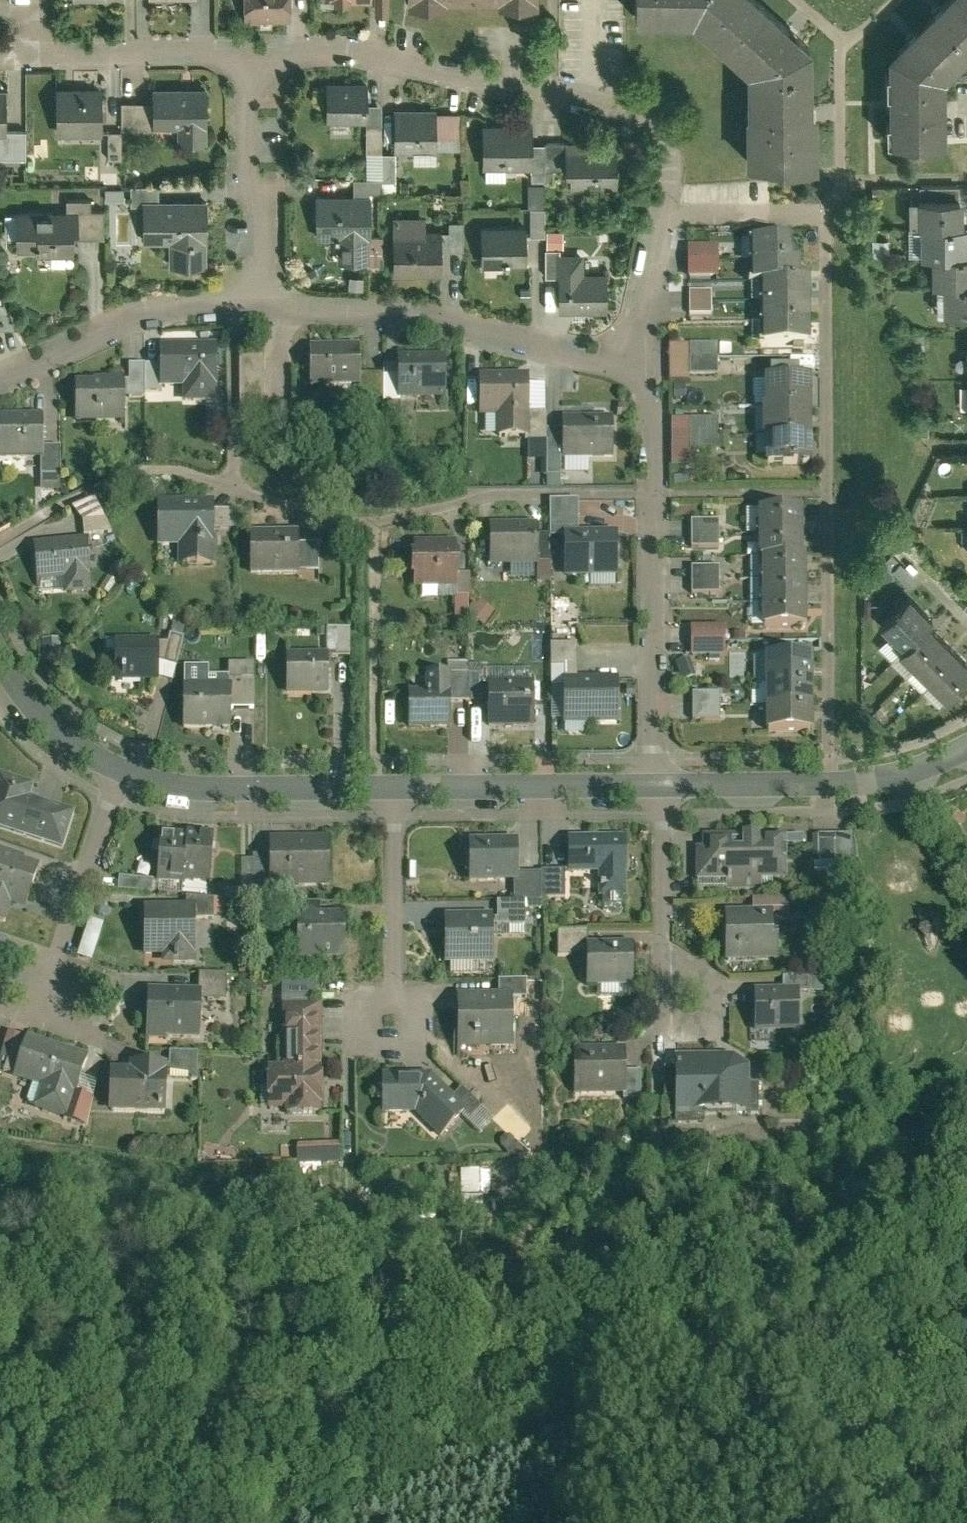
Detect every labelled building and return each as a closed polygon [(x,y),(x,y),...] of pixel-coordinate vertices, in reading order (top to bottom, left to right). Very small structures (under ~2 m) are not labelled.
[(286,23),(287,0),(239,0),(239,22),(286,23)] [(403,7),(442,8),(442,3),(492,4),(492,8),(532,9),(532,0),(403,0),(403,7)] [(807,49),(755,0),(630,0),(630,21),(687,23),(744,76),(744,167),(807,167),(807,49)] [(883,55),(884,106),(885,142),(942,141),(941,79),(952,68),(964,57),(966,54),(966,0),(939,0),(883,55)] [(363,84),(322,83),(321,123),(362,124),(363,106),(363,84)] [(95,87),(52,87),(52,136),(96,136),(96,132),(95,87)] [(148,88),(148,104),(148,129),(173,129),(174,144),(195,144),(195,129),(203,129),(203,87),(148,88)] [(148,104),(117,104),(118,132),(148,132),(148,129),(148,104)] [(378,107),(363,106),(362,124),(362,128),(378,129),(378,107)] [(432,112),(390,111),(390,156),(392,156),(432,156),(432,112)] [(527,151),(527,126),(479,126),(479,171),(527,171),(527,151)] [(0,135),(0,160),(15,160),(15,131),(2,131),(2,135),(0,135)] [(116,132),(96,132),(96,136),(96,162),(117,162),(116,132)] [(541,145),(541,151),(541,171),(561,171),(561,145),(541,145)] [(611,145),(561,145),(561,171),(567,171),(567,189),(611,189),(611,145)] [(541,151),(527,151),(527,171),(527,175),(541,175),(541,171),(541,151)] [(372,179),(377,179),(378,156),(378,153),(371,153),(368,157),(361,158),(361,176),(370,176),(372,179)] [(392,156),(390,156),(378,156),(377,179),(377,182),(392,182),(392,156)] [(527,195),(540,195),(540,187),(524,187),(524,195),(527,195)] [(138,204),(153,204),(153,188),(126,189),(126,204),(138,204)] [(915,189),(915,202),(957,202),(957,189),(915,189)] [(527,212),(523,212),(523,240),(542,240),(541,195),(540,195),(527,195),(527,212)] [(365,239),(365,199),(310,198),(310,242),(332,242),(332,265),(365,266),(365,239)] [(99,212),(85,212),(85,202),(61,202),(61,213),(68,212),(68,240),(99,240),(99,212)] [(915,202),(915,229),(918,229),(918,259),(928,259),(928,287),(939,287),(939,317),(966,317),(966,258),(963,258),(962,242),(962,229),(962,228),(960,228),(960,202),(957,202),(915,202)] [(202,271),(201,203),(153,204),(138,204),(139,245),(165,244),(166,272),(202,271)] [(68,240),(68,212),(61,213),(11,213),(11,254),(33,254),(33,257),(68,256),(68,240)] [(445,235),(437,235),(437,254),(459,254),(459,226),(445,226),(445,235)] [(521,267),(520,228),(477,229),(478,270),(498,270),(498,268),(521,267)] [(437,235),(437,233),(387,233),(387,279),(437,279),(437,254),(437,235)] [(378,239),(365,239),(365,266),(378,266),(378,239)] [(804,284),(796,284),(796,243),(747,244),(748,285),(758,285),(758,348),(805,348),(804,284)] [(713,251),(713,257),(735,256),(735,246),(713,246),(713,251)] [(713,251),(683,252),(683,281),(713,281),(713,257),(713,251)] [(542,279),(554,278),(554,259),(557,259),(557,252),(541,252),(542,279)] [(555,315),(601,315),(601,275),(579,275),(579,258),(557,259),(554,259),(554,278),(555,315)] [(708,295),(684,295),(684,319),(709,319),(709,308),(708,295)] [(4,296),(0,296),(0,329),(10,329),(18,324),(4,296)] [(723,307),(709,308),(709,319),(723,319),(723,307)] [(354,347),(305,347),(305,388),(324,388),(324,404),(354,404),(354,401),(354,378),(354,347)] [(155,368),(155,391),(177,390),(178,405),(212,405),(212,348),(155,348),(155,368)] [(713,348),(685,349),(685,380),(714,379),(713,348)] [(264,357),(239,358),(240,410),(264,409),(264,357)] [(393,381),(393,402),(440,402),(441,358),(393,358),(393,381)] [(120,384),(120,404),(139,404),(139,397),(139,368),(124,368),(124,384),(120,384)] [(139,368),(139,397),(155,397),(155,391),(155,368),(139,368)] [(523,416),(523,377),(474,377),(474,422),(491,422),(491,443),(523,443),(523,416)] [(379,378),(354,378),(354,401),(379,402),(379,381),(379,378)] [(88,384),(71,384),(71,427),(120,427),(120,404),(120,384),(120,381),(88,381),(88,384)] [(393,381),(379,381),(379,402),(379,405),(392,405),(393,402),(393,381)] [(806,470),(807,381),(759,381),(759,470),(806,470)] [(541,416),(523,416),(523,443),(541,443),(541,433),(541,416)] [(558,432),(558,460),(609,460),(609,418),(558,419),(558,432)] [(0,419),(0,461),(38,461),(38,450),(37,419),(0,419)] [(713,453),(713,422),(685,422),(685,453),(713,453)] [(558,432),(541,433),(541,443),(541,481),(555,481),(555,460),(558,460),(558,432)] [(55,450),(38,450),(38,461),(38,498),(55,497),(55,450)] [(96,497),(74,505),(86,537),(108,529),(96,497)] [(545,540),(559,540),(559,533),(574,533),(574,502),(545,503),(545,537),(545,540)] [(210,515),(209,504),(153,504),(154,550),(174,550),(175,572),(210,571),(210,534),(210,515)] [(753,561),(756,561),(757,635),(801,635),(800,561),(796,561),(796,513),(753,513),(753,561)] [(210,515),(210,534),(236,534),(235,514),(210,515)] [(545,540),(545,537),(539,538),(539,525),(485,526),(485,543),(485,564),(485,568),(546,567),(545,540)] [(714,525),(687,525),(687,551),(715,551),(714,525)] [(613,583),(613,533),(574,533),(559,533),(559,540),(560,583),(613,583)] [(295,534),(246,534),(246,577),(295,577),(295,574),(295,548),(295,534)] [(93,593),(89,539),(35,542),(37,581),(66,580),(67,594),(93,593)] [(485,564),(485,543),(471,543),(471,564),(485,564)] [(453,579),(453,546),(409,546),(409,592),(450,592),(453,592),(453,579)] [(295,548),(295,574),(313,574),(313,548),(295,548)] [(714,571),(686,571),(687,598),(714,598),(714,571)] [(464,579),(453,579),(453,592),(450,592),(450,602),(464,602),(464,579)] [(899,652),(893,658),(941,703),(966,676),(966,669),(923,627),(928,622),(904,599),(875,629),(899,652)] [(565,616),(573,610),(567,601),(559,607),(565,616)] [(464,602),(450,602),(450,627),(464,627),(464,602)] [(957,612),(966,621),(966,602),(957,612)] [(480,631),(491,616),(477,605),(473,610),(470,607),(465,615),(468,617),(466,620),(480,631)] [(168,639),(179,642),(182,631),(170,628),(168,639)] [(720,663),(720,631),(686,631),(686,663),(720,663)] [(323,658),(323,660),(344,660),(344,633),(323,633),(323,658)] [(740,637),(729,637),(730,646),(740,646),(740,637)] [(164,646),(153,646),(153,683),(169,687),(181,643),(179,642),(168,639),(166,639),(164,646)] [(110,685),(153,685),(153,683),(153,646),(153,640),(132,640),(132,643),(110,643),(110,685)] [(58,659),(57,644),(40,645),(40,660),(58,659)] [(561,682),(574,681),(573,649),(547,649),(547,673),(561,673),(561,682)] [(284,698),(323,698),(323,660),(323,658),(284,658),(284,698)] [(808,737),(808,662),(749,662),(749,685),(761,685),(762,737),(808,737)] [(225,686),(225,715),(251,714),(251,667),(225,667),(225,686)] [(485,732),(528,732),(528,688),(505,688),(505,676),(484,676),(484,679),(480,679),(480,674),(478,674),(477,668),(466,669),(466,706),(484,706),(485,732)] [(445,706),(466,706),(466,669),(445,669),(445,677),(445,706)] [(687,678),(684,669),(673,673),(677,682),(687,678)] [(445,706),(445,677),(425,677),(426,694),(404,695),(405,731),(445,731),(445,706)] [(615,729),(614,681),(574,681),(561,682),(561,729),(615,729)] [(179,732),(225,732),(225,715),(225,686),(179,686),(179,732)] [(715,724),(715,699),(688,699),(688,724),(715,724)] [(57,850),(69,814),(24,800),(29,784),(0,775),(0,831),(57,850)] [(179,883),(204,884),(206,836),(181,835),(180,837),(155,836),(153,883),(179,884),(179,883)] [(325,838),(265,836),(264,857),(264,884),(263,887),(323,889),(325,838)] [(760,836),(700,837),(700,850),(693,850),(693,882),(728,882),(728,893),(760,893),(760,882),(778,882),(778,842),(760,842),(760,836)] [(566,839),(566,873),(597,873),(597,898),(621,898),(621,873),(623,873),(623,839),(566,839)] [(832,839),(814,839),(814,868),(832,868),(832,839)] [(510,884),(515,884),(515,876),(514,841),(466,842),(466,885),(510,884)] [(33,866),(19,861),(20,856),(0,850),(0,926),(2,927),(9,907),(19,910),(33,866)] [(264,884),(264,857),(249,857),(249,862),(248,883),(264,884)] [(248,883),(249,862),(236,862),(235,886),(248,886),(248,883)] [(537,873),(537,876),(538,902),(562,902),(561,873),(537,873)] [(510,884),(510,903),(520,903),(538,902),(537,876),(515,876),(515,884),(510,884)] [(148,896),(149,880),(115,878),(113,893),(148,896)] [(181,899),(181,907),(192,907),(192,922),(206,922),(206,899),(181,899)] [(749,902),(749,914),(769,914),(787,914),(786,902),(749,902)] [(494,920),(489,920),(489,927),(520,926),(520,903),(510,903),(494,903),(494,920)] [(181,907),(140,907),(140,958),(157,958),(157,969),(191,969),(192,922),(192,907),(181,907)] [(297,960),(341,959),(341,911),(318,911),(318,916),(297,916),(297,960)] [(721,965),(774,965),(773,932),(769,932),(769,914),(749,914),(721,915),(721,965)] [(442,964),(490,963),(489,927),(489,920),(489,916),(441,917),(442,964)] [(630,989),(630,945),(583,945),(583,993),(623,993),(623,989),(630,989)] [(243,985),(256,985),(256,972),(243,972),(243,985)] [(780,981),(780,993),(796,993),(796,996),(807,996),(807,981),(780,981)] [(494,983),(494,996),(508,996),(508,999),(524,999),(524,982),(494,983)] [(142,1039),(196,1040),(196,990),(143,989),(142,1039)] [(780,993),(752,993),(752,1035),(796,1035),(796,996),(796,993),(780,993)] [(454,1053),(508,1053),(508,999),(508,996),(494,996),(453,996),(454,1053)] [(319,1115),(317,1006),(279,1006),(280,1066),(261,1066),(262,1109),(281,1109),(281,1115),(319,1115)] [(5,1050),(16,1054),(22,1037),(11,1034),(5,1050)] [(83,1057),(22,1037),(16,1054),(8,1081),(37,1090),(30,1111),(64,1122),(67,1114),(71,1101),(69,1101),(76,1079),(83,1057)] [(622,1073),(621,1048),(570,1049),(571,1095),(620,1095),(622,1095),(622,1073)] [(163,1065),(163,1073),(191,1076),(192,1056),(163,1055),(163,1065)] [(729,1057),(672,1057),(672,1116),(744,1117),(744,1068),(729,1057)] [(104,1114),(161,1116),(163,1073),(163,1065),(123,1064),(123,1072),(105,1071),(104,1114)] [(636,1073),(622,1073),(622,1095),(620,1095),(620,1100),(636,1100),(636,1073)] [(451,1097),(428,1074),(378,1074),(378,1115),(411,1115),(436,1139),(461,1113),(464,1110),(451,1097)] [(71,1101),(67,1114),(82,1119),(93,1084),(76,1079),(69,1101),(71,1101)] [(759,1101),(759,1081),(749,1081),(750,1101),(759,1101)] [(458,1090),(451,1097),(464,1110),(461,1113),(468,1120),(478,1109),(458,1090)] [(340,1159),(339,1138),(297,1140),(298,1161),(340,1159)] [(481,1203),(481,1167),(461,1167),(461,1203),(481,1203)]
